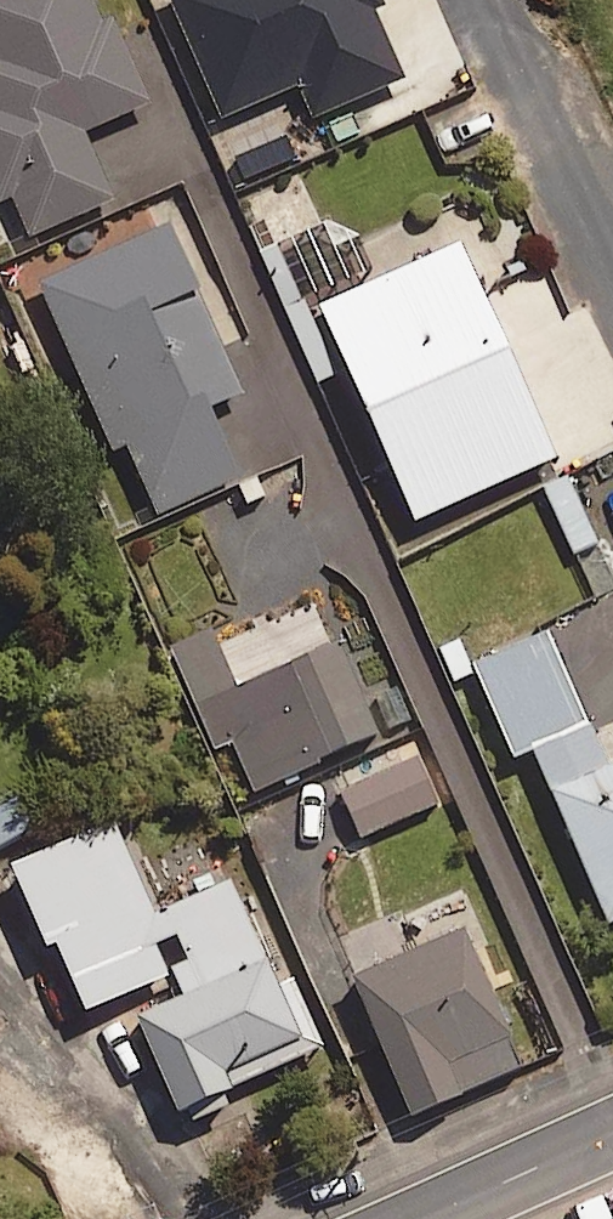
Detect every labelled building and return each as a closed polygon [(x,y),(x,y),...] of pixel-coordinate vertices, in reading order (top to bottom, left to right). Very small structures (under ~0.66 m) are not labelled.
[(90,0),(0,0),(0,202),(15,196),(31,237),(115,202),(86,131),(156,102),(118,10),(98,19),(90,0)] [(381,0),(176,0),(228,117),(301,85),(315,117),(404,78),(377,16),(386,12),(381,0)] [(223,349),(171,230),(44,286),(116,450),(128,445),(158,515),(282,461),(232,345),(223,349)] [(283,246),(259,257),(315,384),(339,373),(283,246)] [(371,412),(509,351),(463,246),(325,306),(371,412)] [(509,351),(371,412),(418,520),(556,459),(509,351)] [(597,544),(570,476),(546,485),(574,553),(597,544)] [(239,691),(212,634),(174,652),(243,797),(380,732),(338,644),(239,691)] [(537,750),(590,726),(549,634),(477,665),(518,758),(537,750)] [(537,750),(612,924),(612,767),(609,769),(590,726),(537,750)] [(439,805),(421,759),(345,790),(363,835),(439,805)] [(21,797),(0,808),(0,848),(37,828),(21,797)] [(265,957),(231,878),(155,910),(116,818),(10,863),(46,947),(55,943),(84,1011),(169,975),(155,943),(179,933),(191,961),(174,968),(184,991),(265,957)] [(530,1064),(455,895),(406,917),(421,950),(355,979),(415,1115),(530,1064)] [(277,985),(265,957),(184,991),(137,1014),(182,1107),(325,1048),(296,977),(277,985)]
